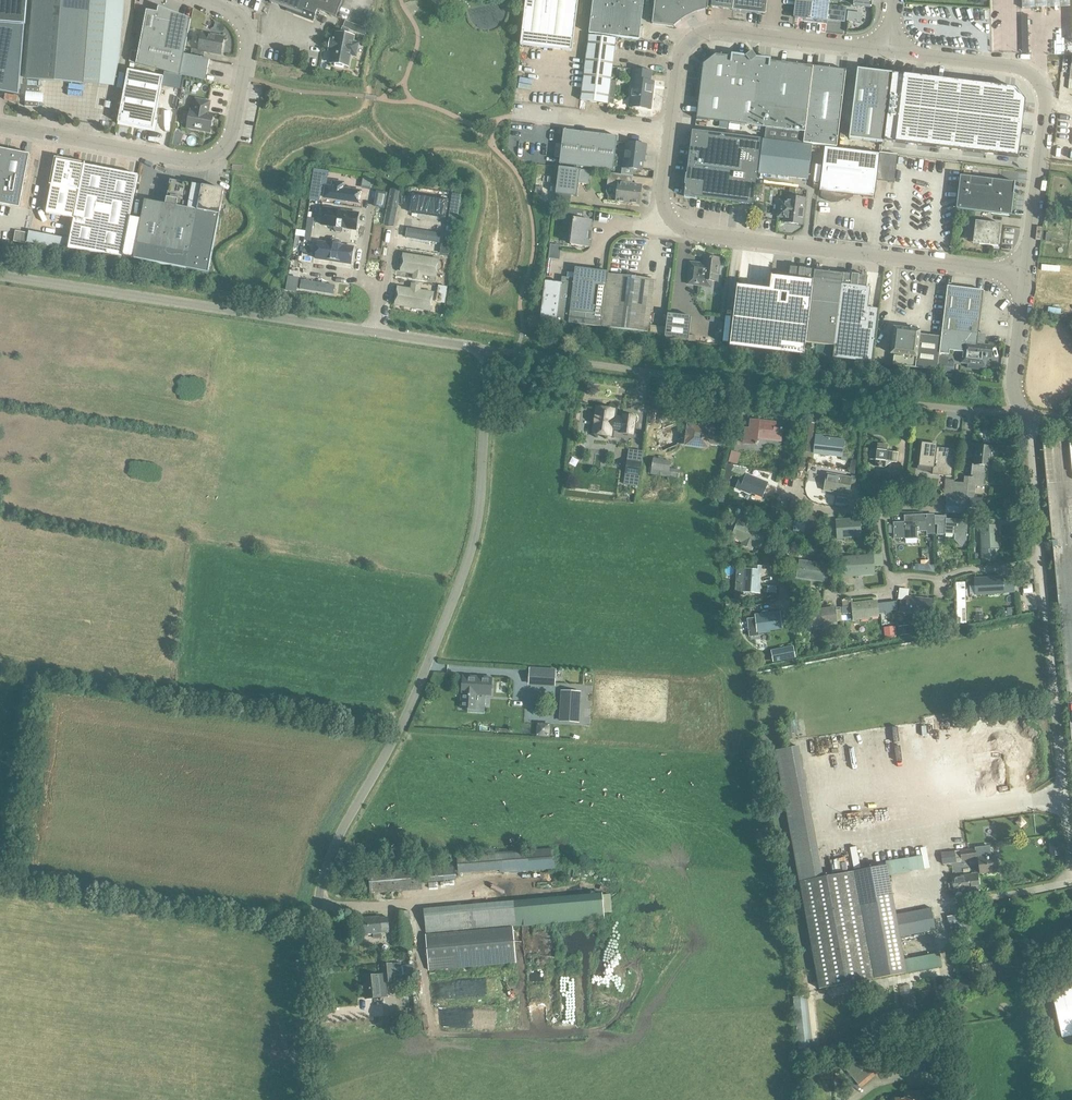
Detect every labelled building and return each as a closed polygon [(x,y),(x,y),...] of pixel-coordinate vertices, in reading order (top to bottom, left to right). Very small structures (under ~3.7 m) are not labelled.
[(25,25),(27,0),(0,0),(0,24),(25,26),(25,25)] [(343,0),(271,0),(270,3),(272,4),(272,3),(273,4),(290,10),(291,7),(296,9),(295,13),(314,21),(318,11),(336,18),(343,0)] [(520,45),(572,52),(578,0),(526,0),(520,45)] [(589,34),(639,40),(644,0),(593,0),(589,34)] [(652,24),(674,27),(681,21),(687,17),(692,15),(694,14),(687,0),(686,0),(678,4),(676,0),(655,0),(652,24)] [(694,14),(698,12),(707,10),(709,0),(687,0),(694,14)] [(711,8),(765,14),(767,0),(712,0),(711,8)] [(794,18),(827,22),(827,21),(845,23),(846,8),(829,6),(829,0),(796,0),(794,18)] [(147,11),(139,52),(137,64),(181,72),(191,20),(170,12),(169,16),(147,11)] [(848,12),(847,21),(861,23),(863,13),(848,12)] [(19,96),(25,26),(0,24),(0,93),(19,96)] [(358,26),(355,33),(366,37),(368,30),(358,26)] [(356,45),(352,44),(354,37),(348,35),(349,30),(343,28),(338,40),(331,38),(330,47),(334,48),(331,63),(348,67),(351,54),(355,54),(356,45)] [(221,37),(220,37),(202,33),(199,51),(192,49),(191,56),(204,59),(205,52),(221,55),(223,43),(223,41),(223,39),(222,38),(221,37)] [(607,104),(610,81),(615,39),(589,36),(581,101),(607,104)] [(805,133),(813,67),(770,62),(770,60),(732,55),(731,57),(715,55),(703,65),(696,120),(769,128),(804,133),(805,133)] [(210,60),(185,56),(182,72),(207,77),(210,60)] [(804,133),(803,144),(836,148),(846,71),(813,67),(805,133),(804,133)] [(892,73),(857,69),(849,139),(884,143),(884,141),(892,73)] [(118,122),(153,129),(164,77),(128,70),(118,122)] [(651,110),(654,82),(650,82),(651,72),(634,70),(629,107),(651,110)] [(67,71),(66,83),(83,84),(84,72),(67,71)] [(1016,88),(892,73),(884,141),(1019,158),(1026,101),(1016,88)] [(522,95),(522,107),(530,107),(530,95),(522,95)] [(196,99),(194,111),(191,110),(187,127),(210,131),(214,115),(208,114),(210,102),(196,99)] [(630,124),(638,123),(638,116),(629,117),(630,124)] [(769,128),(767,139),(803,144),(804,133),(769,128)] [(563,130),(559,165),(613,171),(617,137),(563,130)] [(753,205),(761,140),(692,131),(684,197),(753,205)] [(762,140),(758,174),(808,180),(812,146),(762,140)] [(623,162),(623,168),(634,169),(642,170),(644,155),(645,155),(646,145),(626,143),(624,155),(624,159),(623,162)] [(876,181),(880,155),(825,148),(819,192),(821,192),(821,196),(826,200),(831,202),(837,202),(843,199),(843,195),(874,199),(876,181)] [(20,211),(32,156),(0,149),(0,206),(20,211)] [(899,157),(880,155),(876,181),(896,183),(899,157)] [(123,255),(139,174),(57,158),(47,209),(75,214),(69,245),(123,255)] [(590,171),(559,167),(555,194),(577,197),(579,183),(588,185),(590,171)] [(613,187),(613,192),(614,194),(617,194),(616,202),(639,205),(641,186),(631,185),(630,183),(628,182),(629,176),(608,173),(607,186),(613,187)] [(1010,216),(1015,183),(960,176),(956,209),(1010,216)] [(132,257),(207,272),(224,190),(170,179),(165,204),(144,200),(140,220),(132,257)] [(320,201),(323,185),(313,184),(311,200),(320,201)] [(324,185),(322,198),(360,204),(362,190),(343,188),(331,186),(324,185)] [(452,194),(449,216),(458,218),(461,195),(452,194)] [(413,197),(411,213),(445,218),(448,202),(413,197)] [(802,225),(806,199),(786,197),(785,204),(779,203),(777,218),(783,218),(783,223),(802,225)] [(323,209),(321,225),(356,230),(358,214),(323,209)] [(311,241),(315,218),(308,218),(305,240),(311,241)] [(575,219),(573,219),(573,222),(574,222),(571,245),(588,247),(589,240),(590,240),(591,234),(590,233),(591,222),(575,219)] [(975,221),(974,235),(980,236),(979,245),(998,247),(1000,225),(975,221)] [(441,234),(409,228),(407,237),(439,243),(441,234)] [(31,240),(29,250),(63,257),(65,247),(31,240)] [(449,241),(441,240),(439,250),(448,252),(449,241)] [(317,241),(314,260),(351,266),(354,247),(340,245),(331,244),(317,241)] [(549,252),(548,266),(560,266),(560,252),(549,252)] [(402,253),(399,273),(412,275),(418,276),(423,276),(436,278),(439,259),(402,253)] [(690,263),(687,284),(701,286),(702,280),(718,282),(721,259),(704,257),(703,264),(690,263)] [(769,290),(737,286),(729,347),(804,356),(806,343),(815,270),(790,267),(789,278),(771,276),(769,290)] [(562,278),(561,283),(545,281),(540,320),(601,327),(608,272),(575,268),(574,279),(562,278)] [(815,270),(806,343),(834,346),(835,346),(844,274),(815,270)] [(641,278),(608,274),(602,327),(634,331),(641,278)] [(835,346),(834,346),(832,359),(872,363),(878,310),(877,310),(876,320),(866,319),(870,289),(866,288),(867,277),(844,274),(835,346)] [(299,278),(288,276),(286,290),(297,292),(299,278)] [(301,280),(299,290),(333,295),(335,286),(301,280)] [(397,286),(394,306),(431,312),(434,292),(421,290),(416,290),(410,288),(397,286)] [(439,286),(438,294),(446,295),(447,287),(439,286)] [(939,341),(938,354),(951,356),(952,351),(962,352),(961,363),(968,364),(967,369),(983,370),(983,366),(984,366),(987,346),(983,345),(985,335),(978,334),(983,291),(947,287),(941,337),(941,341),(939,341)] [(667,314),(665,337),(664,338),(688,341),(691,317),(667,314)] [(941,341),(941,337),(908,333),(909,330),(894,328),(892,343),(895,343),(892,365),(936,371),(938,354),(939,341),(941,341)] [(941,361),(940,371),(955,373),(955,363),(948,362),(941,361)] [(633,435),(636,417),(623,416),(622,418),(615,417),(616,411),(595,408),(591,434),(613,437),(613,431),(620,432),(620,433),(633,435)] [(679,419),(656,430),(664,448),(678,442),(679,435),(684,435),(684,438),(687,439),(687,445),(708,448),(709,443),(724,445),(726,426),(709,424),(709,425),(707,425),(706,426),(706,427),(689,425),(688,430),(683,430),(679,419)] [(775,428),(776,423),(751,420),(750,429),(746,428),(744,443),(757,445),(758,438),(781,441),(783,429),(775,428)] [(823,436),(816,435),(815,435),(813,454),(841,458),(841,461),(847,461),(847,454),(843,454),(845,440),(823,437),(823,436)] [(920,461),(919,466),(933,468),(933,472),(932,474),(952,477),(955,450),(937,448),(933,447),(933,444),(922,442),(920,461)] [(888,446),(877,445),(876,449),(871,449),(870,460),(875,461),(874,467),(885,468),(885,467),(891,462),(897,463),(898,453),(893,452),(893,451),(887,450),(888,446)] [(945,480),(944,487),(943,496),(946,496),(969,498),(968,508),(981,510),(982,499),(974,498),(975,487),(983,488),(985,465),(989,466),(991,448),(977,446),(975,465),(974,465),(973,466),(973,478),(964,477),(963,483),(954,482),(955,481),(945,480)] [(654,459),(651,474),(679,479),(680,472),(669,470),(671,461),(654,459)] [(628,460),(626,473),(631,473),(640,475),(642,462),(628,460)] [(640,475),(631,473),(629,485),(638,487),(640,475)] [(851,478),(828,474),(824,491),(848,495),(850,484),(855,485),(856,477),(852,476),(851,478)] [(768,483),(747,475),(744,482),(741,481),(739,483),(737,487),(738,489),(748,493),(749,492),(762,497),(768,483)] [(728,521),(729,513),(720,513),(719,520),(728,521)] [(925,521),(925,515),(915,515),(915,522),(893,523),(894,538),(905,537),(905,539),(917,539),(917,532),(927,531),(927,521),(925,521)] [(836,521),(838,538),(861,536),(861,526),(867,525),(867,519),(836,521)] [(938,525),(938,534),(946,535),(946,534),(955,534),(955,540),(959,545),(967,546),(968,520),(946,519),(946,525),(938,525)] [(995,520),(975,521),(975,527),(981,527),(982,549),(983,561),(995,560),(995,548),(999,548),(998,537),(997,537),(996,526),(995,526),(995,520)] [(745,525),(739,522),(738,522),(738,523),(734,521),(731,528),(736,530),(733,538),(744,542),(744,541),(760,547),(765,533),(749,526),(750,524),(747,522),(746,522),(745,525)] [(826,545),(821,548),(825,554),(830,550),(826,545)] [(809,546),(808,555),(818,557),(820,549),(814,548),(815,547),(809,546)] [(843,556),(839,556),(838,566),(843,566),(844,576),(874,574),(873,557),(843,559),(843,556)] [(930,556),(921,556),(921,571),(935,573),(935,565),(930,565),(930,556)] [(818,579),(818,580),(826,582),(828,566),(800,561),(800,562),(796,561),(795,568),(799,569),(798,577),(811,579),(811,578),(818,579)] [(761,567),(755,567),(754,571),(743,570),(742,592),(758,593),(758,585),(757,585),(758,571),(761,571),(761,567)] [(1008,592),(1007,586),(1003,586),(1002,577),(975,579),(976,595),(1003,593),(1003,592),(1008,592)] [(966,611),(965,582),(956,583),(957,611),(966,611)] [(1032,585),(1023,586),(1024,594),(1033,593),(1032,585)] [(901,601),(900,612),(930,615),(932,600),(908,598),(908,602),(901,601)] [(843,607),(841,607),(842,614),(853,613),(852,604),(853,604),(852,599),(842,600),(843,607)] [(853,604),(852,604),(853,613),(854,621),(869,619),(869,618),(879,616),(877,601),(853,604)] [(835,608),(806,612),(807,619),(811,618),(813,627),(824,625),(823,620),(829,619),(830,623),(837,622),(835,608)] [(752,618),(747,619),(747,620),(749,637),(759,636),(759,633),(760,633),(760,632),(766,631),(766,630),(781,628),(781,626),(780,616),(780,613),(756,616),(756,617),(756,618),(752,618)] [(909,625),(899,627),(900,636),(910,634),(909,625)] [(895,626),(884,627),(885,638),(896,637),(895,626)] [(794,649),(771,654),(773,663),(796,658),(794,649)] [(555,670),(530,669),(530,682),(555,684),(555,670)] [(463,677),(462,684),(462,693),(462,708),(468,709),(477,710),(478,695),(479,695),(479,694),(491,695),(492,678),(463,677)] [(563,691),(561,721),(578,722),(579,692),(563,691)] [(787,742),(797,742),(796,727),(790,727),(791,734),(786,735),(787,742)] [(991,779),(981,781),(982,787),(992,785),(991,779)] [(1049,846),(1060,845),(1059,837),(1048,838),(1049,846)] [(458,877),(555,869),(554,849),(457,856),(458,877)] [(976,860),(976,858),(975,849),(960,851),(961,862),(971,860),(976,860)] [(956,863),(955,851),(941,853),(942,865),(956,863)] [(924,867),(922,855),(886,862),(886,866),(887,866),(888,874),(924,867)] [(976,860),(971,860),(971,866),(979,865),(980,874),(997,872),(995,856),(978,859),(978,858),(976,858),(976,860)] [(444,881),(443,871),(443,865),(368,871),(370,894),(422,890),(422,883),(444,881)] [(886,866),(854,872),(873,979),(906,973),(904,959),(900,936),(895,913),(888,874),(887,866),(886,866)] [(854,872),(799,882),(819,989),(873,979),(854,872)] [(964,896),(973,895),(972,890),(978,889),(977,875),(952,877),(954,892),(964,891),(964,896)] [(935,930),(931,907),(895,913),(900,936),(935,930)] [(451,932),(449,908),(424,910),(426,934),(451,932)] [(969,928),(966,914),(947,917),(950,936),(965,934),(969,928)] [(381,938),(380,933),(389,933),(387,918),(381,918),(381,917),(363,918),(364,935),(374,934),(374,938),(381,938)] [(429,971),(517,963),(513,928),(427,935),(429,971)] [(942,967),(939,953),(904,959),(906,973),(942,967)] [(382,975),(380,975),(364,977),(366,998),(381,997),(380,983),(394,982),(392,963),(381,964),(382,975)] [(964,979),(954,986),(960,995),(970,988),(964,979)] [(915,1020),(909,980),(899,982),(905,1022),(915,1020)] [(862,1088),(890,1065),(887,1062),(899,1052),(889,1040),(883,1045),(864,1061),(861,1058),(856,1062),(852,1057),(843,1066),(862,1088)] [(929,1050),(931,1072),(943,1071),(940,1049),(929,1050)] [(820,1069),(806,1070),(808,1082),(832,1080),(831,1070),(820,1071),(820,1069)]
